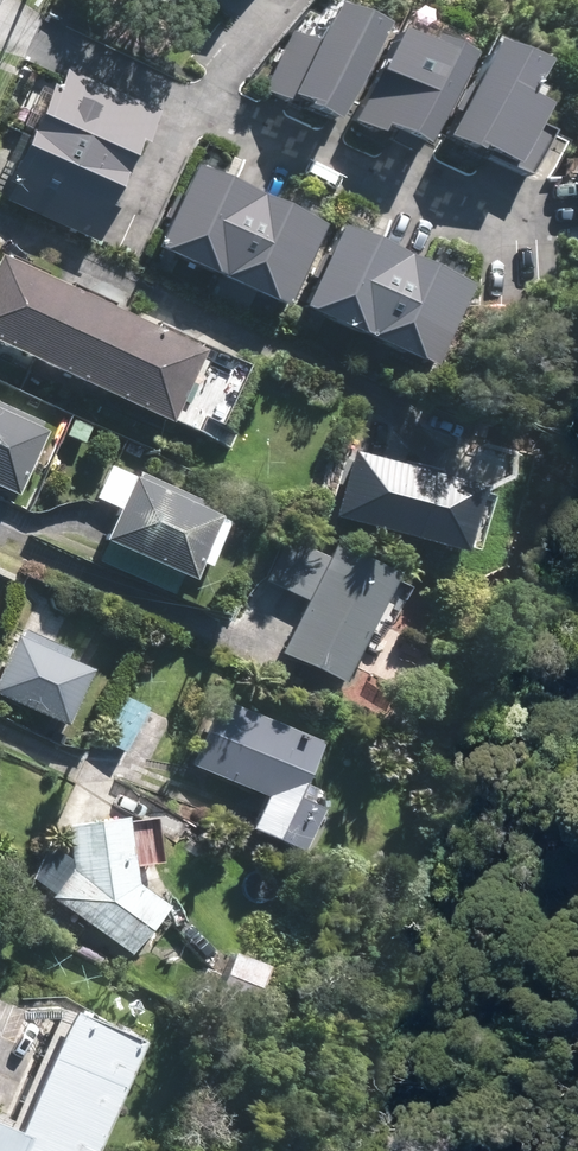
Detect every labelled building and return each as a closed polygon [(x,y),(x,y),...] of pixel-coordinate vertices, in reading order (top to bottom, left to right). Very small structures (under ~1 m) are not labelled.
[(361,38),(310,14),(269,103),(321,127),(361,38)] [(452,66),(389,37),(348,127),(411,156),(452,66)] [(522,79),(474,57),(435,142),(502,173),(529,115),(509,106),(522,79)] [(149,123),(63,82),(5,203),(90,244),(149,123)] [(314,229),(191,174),(153,258),(276,313),(314,229)] [(462,288),(339,233),(301,317),(424,372),(462,288)] [(192,351),(0,263),(0,350),(158,423),(192,351)] [(33,430),(0,413),(0,493),(1,493),(33,430)] [(457,499),(354,461),(332,521),(435,558),(457,499)] [(206,519),(132,483),(98,552),(171,588),(206,519)] [(379,587),(326,561),(277,658),(331,684),(379,587)] [(15,640),(0,669),(0,698),(54,725),(81,672),(15,640)] [(139,710),(115,698),(91,744),(115,756),(139,710)] [(328,760),(215,705),(186,763),(256,797),(242,825),(286,846),(328,760)] [(68,878),(51,899),(118,954),(151,913),(121,889),(107,823),(58,833),(68,878)] [(253,967),(228,958),(213,1000),(238,1009),(253,967)] [(51,1016),(0,1131),(0,1137),(8,1141),(3,1150),(75,1150),(121,1047),(51,1016)]
